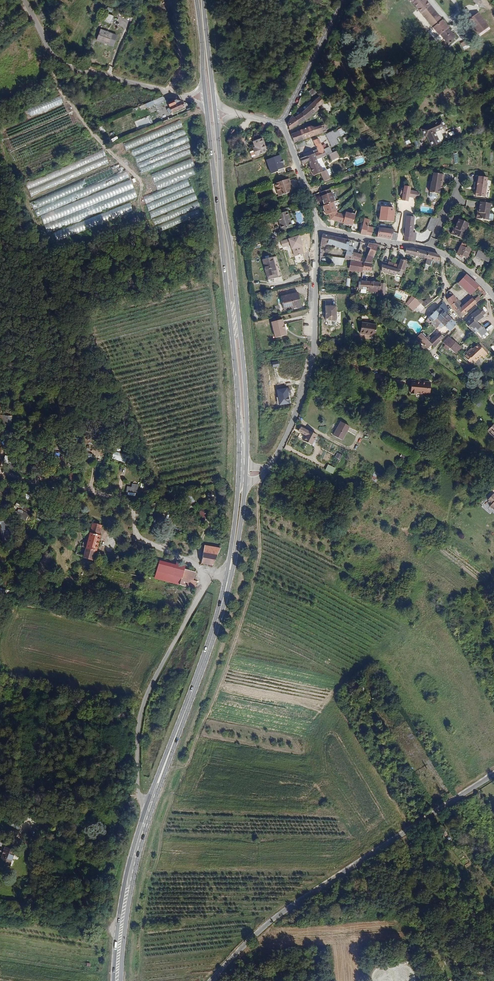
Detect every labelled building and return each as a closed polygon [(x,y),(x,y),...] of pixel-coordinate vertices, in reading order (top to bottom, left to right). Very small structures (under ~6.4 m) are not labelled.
[(443,37),(451,30),(426,0),(413,0),(443,37)] [(478,11),(468,18),(478,33),(488,25),(478,11)] [(108,14),(105,21),(111,23),(114,16),(108,14)] [(101,31),(97,41),(114,47),(117,36),(101,31)] [(461,44),(464,47),(469,43),(466,39),(461,44)] [(313,96),(317,92),(314,88),(309,91),(313,96)] [(167,101),(165,96),(155,100),(157,105),(167,101)] [(296,116),(292,113),(287,123),(290,130),(314,115),(320,109),(325,103),(320,97),(296,116)] [(184,101),(173,98),(169,100),(175,112),(187,107),(184,101)] [(441,141),(436,131),(446,127),(443,119),(421,128),(425,136),(427,135),(431,145),(441,141)] [(135,156),(142,173),(193,153),(181,121),(124,143),(127,151),(131,149),(134,157),(135,156)] [(311,125),(307,127),(310,137),(326,131),(323,123),(312,128),(311,125)] [(307,127),(291,134),(295,144),(310,137),(307,127)] [(339,144),(337,138),(341,136),(338,129),(326,134),(332,147),(339,144)] [(267,151),(262,138),(253,141),(255,146),(256,149),(253,150),(249,151),(251,157),(267,151)] [(317,160),(327,155),(321,138),(315,140),(318,150),(314,152),(317,160)] [(26,183),(31,195),(110,165),(104,149),(75,160),(76,163),(26,183)] [(339,157),(337,151),(327,155),(329,161),(339,157)] [(314,152),(300,158),(302,164),(308,162),(313,174),(321,172),(317,160),(314,152)] [(193,160),(152,172),(158,192),(145,196),(156,231),(201,217),(198,208),(200,207),(198,200),(197,200),(190,177),(198,175),(193,160)] [(69,223),(138,199),(131,179),(130,180),(127,170),(123,171),(121,166),(75,182),(75,184),(30,199),(36,218),(41,216),(47,233),(51,232),(54,240),(73,233),(69,223)] [(325,181),(331,179),(327,170),(321,172),(325,181)] [(443,174),(433,172),(432,181),(430,192),(429,196),(431,198),(435,199),(436,197),(437,194),(440,194),(442,181),(443,174)] [(485,186),(486,177),(476,175),(473,190),(475,190),(474,196),(483,198),(486,186),(485,186)] [(287,177),(273,182),(278,195),(292,191),(287,177)] [(409,197),(419,199),(420,192),(411,190),(411,187),(404,186),(403,191),(401,190),(400,195),(403,196),(402,200),(409,201),(409,197)] [(330,191),(329,188),(320,191),(322,194),(321,195),(322,199),(323,203),(324,205),(334,202),(333,201),(334,200),(334,199),(335,199),(333,195),(333,196),(331,191),(330,191)] [(328,214),(330,219),(336,220),(338,213),(336,212),(334,206),(335,206),(334,202),(324,205),(323,205),(323,206),(322,207),(323,210),(324,210),(325,214),(328,214)] [(487,220),(489,203),(479,202),(477,212),(476,212),(475,218),(487,220)] [(396,208),(381,206),(379,220),(394,222),(396,208)] [(293,226),(288,210),(278,213),(282,229),(293,226)] [(345,214),(338,213),(336,220),(343,222),(348,224),(352,225),(355,213),(352,212),(351,213),(346,211),(345,214)] [(404,241),(416,242),(417,233),(414,232),(415,217),(406,216),(404,241)] [(433,232),(438,220),(431,217),(426,229),(433,232)] [(366,234),(371,235),(373,227),(368,226),(370,219),(365,218),(361,233),(366,234)] [(469,223),(459,219),(455,228),(454,228),(451,234),(462,239),(469,223)] [(391,239),(395,229),(380,226),(377,236),(391,239)] [(350,240),(323,234),(321,243),(321,247),(325,248),(325,245),(328,246),(328,245),(347,250),(348,246),(350,240)] [(303,246),(299,235),(289,239),(292,249),(293,249),(295,256),(302,254),(304,253),(302,246),(303,246)] [(378,244),(369,243),(367,247),(371,248),(366,258),(361,257),(360,261),(364,262),(373,263),(373,258),(376,251),(378,244)] [(347,250),(345,258),(351,259),(353,252),(354,247),(348,246),(347,250)] [(460,247),(457,253),(468,258),(472,250),(465,246),(464,248),(460,247)] [(427,259),(429,251),(412,247),(412,248),(407,247),(406,253),(427,259)] [(439,254),(429,251),(427,259),(424,268),(428,270),(429,266),(432,266),(434,261),(440,262),(439,254)] [(361,257),(362,254),(353,252),(351,259),(360,261),(361,257)] [(267,280),(282,276),(275,255),(268,257),(268,254),(264,255),(265,258),(262,259),(267,280)] [(304,261),(302,254),(295,256),(297,263),(304,261)] [(345,258),(332,257),(331,265),(342,266),(345,258)] [(399,265),(397,269),(387,266),(382,264),(382,271),(401,277),(404,270),(408,261),(401,259),(399,265)] [(364,263),(351,260),(349,270),(363,272),(363,270),(364,263)] [(372,272),(373,263),(364,262),(364,263),(363,270),(372,272)] [(480,285),(467,274),(458,283),(470,295),(478,288),(477,287),(480,285)] [(381,281),(362,279),(361,287),(380,289),(381,281)] [(486,293),(480,285),(477,287),(478,288),(484,295),(486,293)] [(280,296),(283,310),(301,306),(298,292),(280,296)] [(451,306),(458,299),(454,294),(453,294),(447,299),(451,306)] [(420,302),(411,296),(405,304),(413,311),(420,302)] [(430,297),(422,303),(424,307),(432,301),(430,297)] [(458,299),(451,306),(461,318),(477,302),(474,299),(472,297),(461,307),(459,305),(461,303),(458,298),(458,299)] [(443,301),(439,306),(445,312),(449,310),(443,301)] [(337,321),(337,305),(326,305),(326,320),(337,321)] [(440,320),(441,321),(447,314),(445,312),(439,306),(425,320),(430,324),(432,323),(437,317),(440,320)] [(479,310),(478,309),(469,317),(469,318),(465,322),(473,332),(476,329),(482,337),(487,332),(478,322),(484,316),(483,315),(486,313),(482,308),(479,310)] [(447,314),(441,321),(444,324),(450,318),(447,314)] [(437,317),(432,323),(434,326),(440,320),(437,317)] [(456,324),(450,318),(444,324),(451,331),(456,324)] [(284,324),(283,319),(271,322),(275,338),(287,335),(285,329),(287,329),(286,324),(284,324)] [(377,324),(362,322),(360,334),(375,336),(377,324)] [(439,332),(435,336),(439,341),(443,336),(439,332)] [(421,333),(416,337),(426,348),(431,344),(433,347),(439,341),(435,336),(432,339),(429,342),(426,338),(421,333)] [(444,341),(443,342),(457,354),(462,347),(448,335),(444,341)] [(474,364),(479,359),(482,361),(489,353),(478,343),(465,356),(474,364)] [(430,395),(431,381),(411,380),(410,393),(414,394),(415,391),(420,391),(420,395),(430,395)] [(287,388),(277,389),(279,405),(290,403),(289,395),(291,393),(291,389),(287,388)] [(350,427),(340,421),(332,435),(343,441),(349,429),(350,427)] [(317,435),(301,426),(298,432),(306,436),(304,440),(312,445),(317,435)] [(114,451),(112,459),(126,462),(128,455),(114,451)] [(4,462),(12,464),(13,457),(5,455),(4,462)] [(336,468),(328,464),(325,470),(333,474),(336,468)] [(375,472),(371,479),(377,482),(381,474),(375,472)] [(127,486),(127,495),(137,496),(138,484),(132,484),(132,486),(127,486)] [(208,519),(212,511),(202,507),(199,515),(208,519)] [(19,509),(16,516),(26,521),(29,514),(19,509)] [(93,559),(101,527),(92,524),(88,541),(83,540),(82,546),(86,547),(83,557),(93,559)] [(12,540),(8,525),(1,527),(3,532),(1,532),(4,543),(12,540)] [(212,565),(214,560),(217,549),(205,546),(201,562),(212,565)] [(153,576),(193,588),(195,580),(192,579),(194,570),(184,568),(185,564),(176,561),(175,563),(160,559),(156,572),(155,571),(153,576)] [(18,830),(22,822),(12,817),(9,825),(18,830)] [(9,865),(14,851),(5,848),(0,862),(9,865)]
